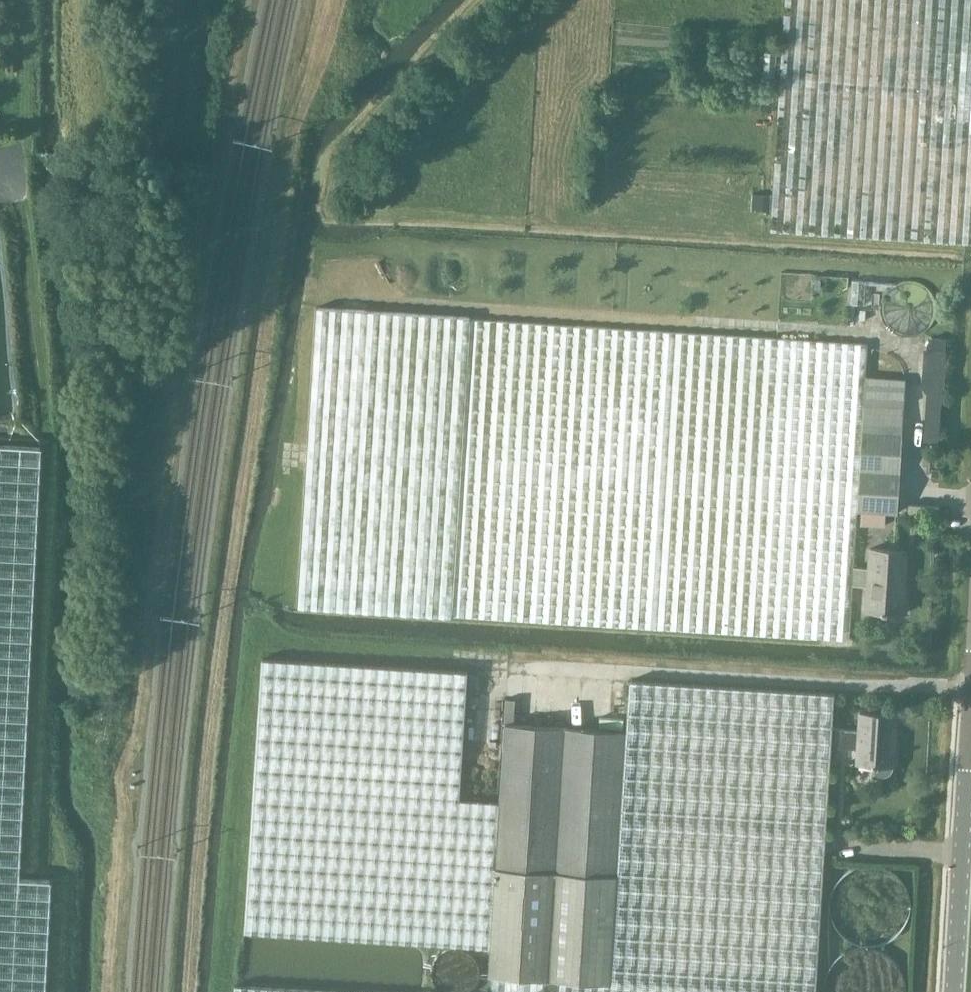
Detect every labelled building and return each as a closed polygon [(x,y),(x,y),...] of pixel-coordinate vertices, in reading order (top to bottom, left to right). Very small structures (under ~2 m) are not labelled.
[(769,230),(965,243),(970,243),(970,0),(784,0),(782,31),(779,86),(771,195),(770,212),(769,230)] [(770,212),(771,195),(752,194),(751,211),(770,212)] [(898,332),(908,334),(918,332),(927,326),(932,318),(934,308),(933,298),(927,290),(919,284),(909,282),(899,284),(891,289),(885,298),(883,308),(885,317),(890,326),(898,332)] [(312,309),(294,606),(453,615),(848,639),(852,584),(853,567),(857,514),(857,510),(861,510),(860,524),(885,525),(885,512),(896,512),(901,433),(905,377),(865,374),(867,344),(470,319),(312,309)] [(922,348),(920,386),(925,393),(922,439),(937,440),(940,391),(942,387),(945,338),(931,337),(925,344),(925,348),(922,348)] [(52,882),(20,880),(43,448),(0,445),(0,991),(46,991),(52,882)] [(853,567),(852,584),(868,585),(866,610),(906,612),(907,594),(903,594),(906,550),(870,548),(869,568),(853,567)] [(428,945),(495,949),(492,991),(819,991),(834,744),(835,724),(837,691),(628,682),(628,732),(504,725),(500,800),(459,798),(467,670),(260,658),(244,935),(428,945)] [(859,727),(835,724),(834,744),(858,746),(857,762),(872,763),(873,768),(875,771),(879,773),(883,774),(886,773),(890,771),(892,768),(893,765),(896,765),(897,747),(894,746),(896,715),(860,712),(859,727)] [(903,902),(904,901),(903,895),(901,888),(898,881),(893,876),(889,871),(882,867),(875,865),(868,863),(861,864),(853,866),(846,869),(841,873),(836,878),(832,885),(829,892),(828,900),(828,907),(830,915),(833,921),(838,927),(843,932),(848,935),(855,938),(862,939),(869,939),(877,938),(885,934),(892,929),(897,923),(900,917),(903,910),(903,902)] [(900,986),(899,979),(896,971),(893,965),(886,957),(878,952),(872,949),(865,948),(857,948),(850,949),(843,952),(837,956),(832,961),(828,966),(825,972),(823,979),(822,986),(823,991),(899,991),(900,987),(900,986)] [(479,973),(477,964),(473,957),(465,952),(457,950),(448,952),(441,957),(436,964),(434,972),(435,981),(440,988),(445,991),(467,991),(472,989),(477,982),(479,973)]
